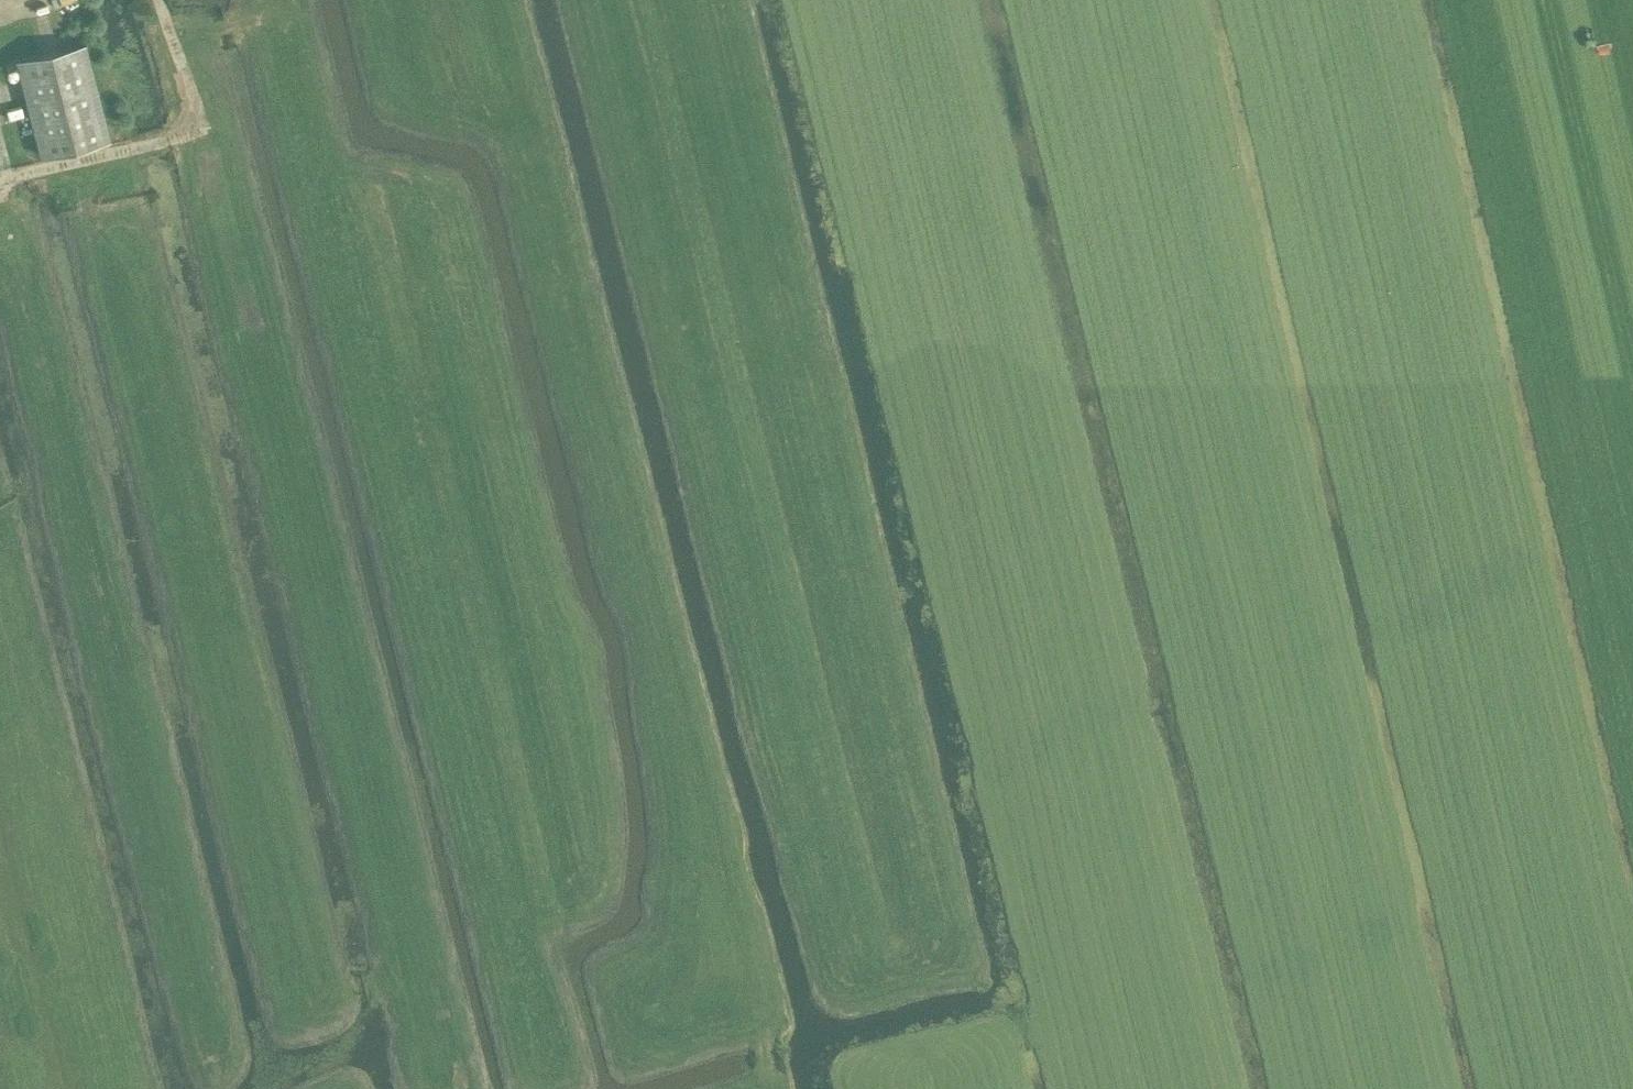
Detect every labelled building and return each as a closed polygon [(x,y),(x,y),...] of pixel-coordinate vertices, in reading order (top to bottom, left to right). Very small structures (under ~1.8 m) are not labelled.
[(16,59),(33,130),(38,155),(109,137),(84,41),(16,59)]
